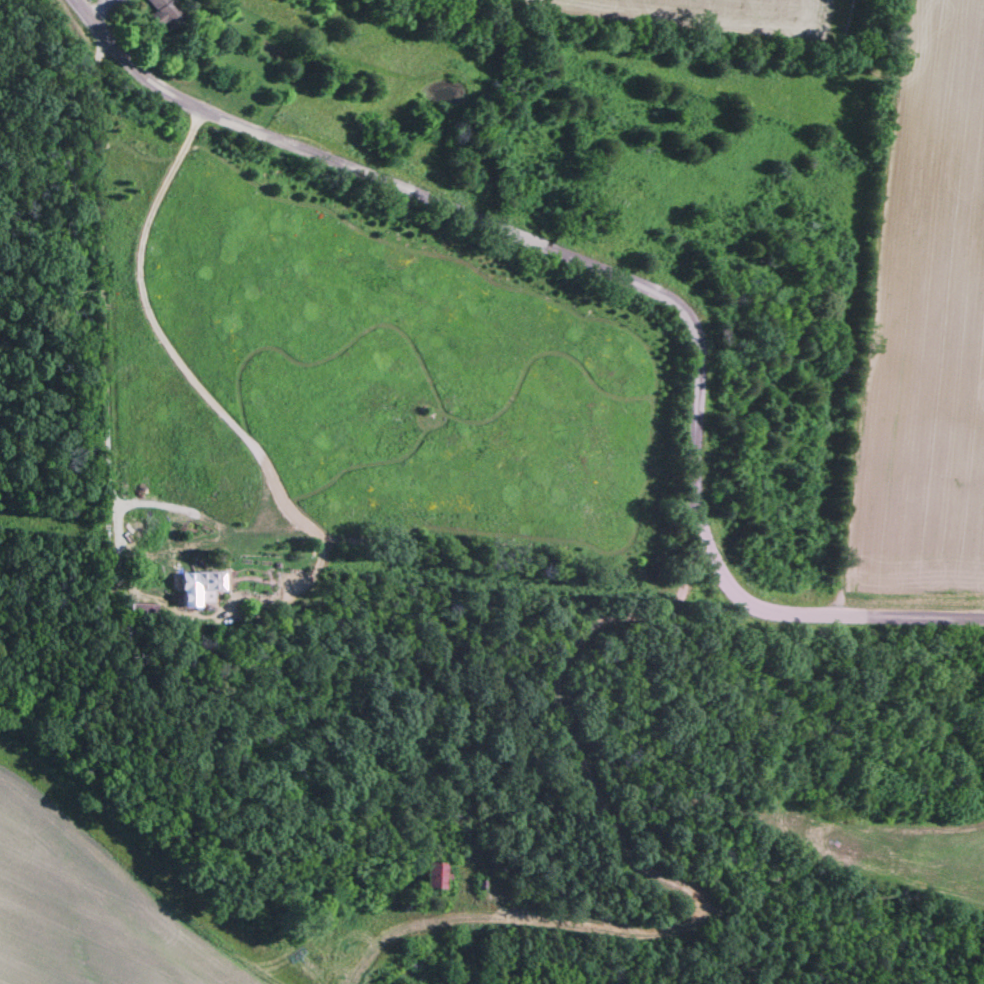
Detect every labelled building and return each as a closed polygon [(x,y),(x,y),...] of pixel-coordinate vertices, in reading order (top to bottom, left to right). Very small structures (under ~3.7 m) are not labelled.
[(171,28),(186,13),(173,0),(143,0),(171,28)] [(835,33),(847,33),(847,16),(836,15),(835,33)] [(219,573),(184,574),(185,592),(180,592),(181,604),(207,604),(207,592),(219,592),(219,573)] [(441,865),(419,865),(419,892),(441,892),(441,865)]
